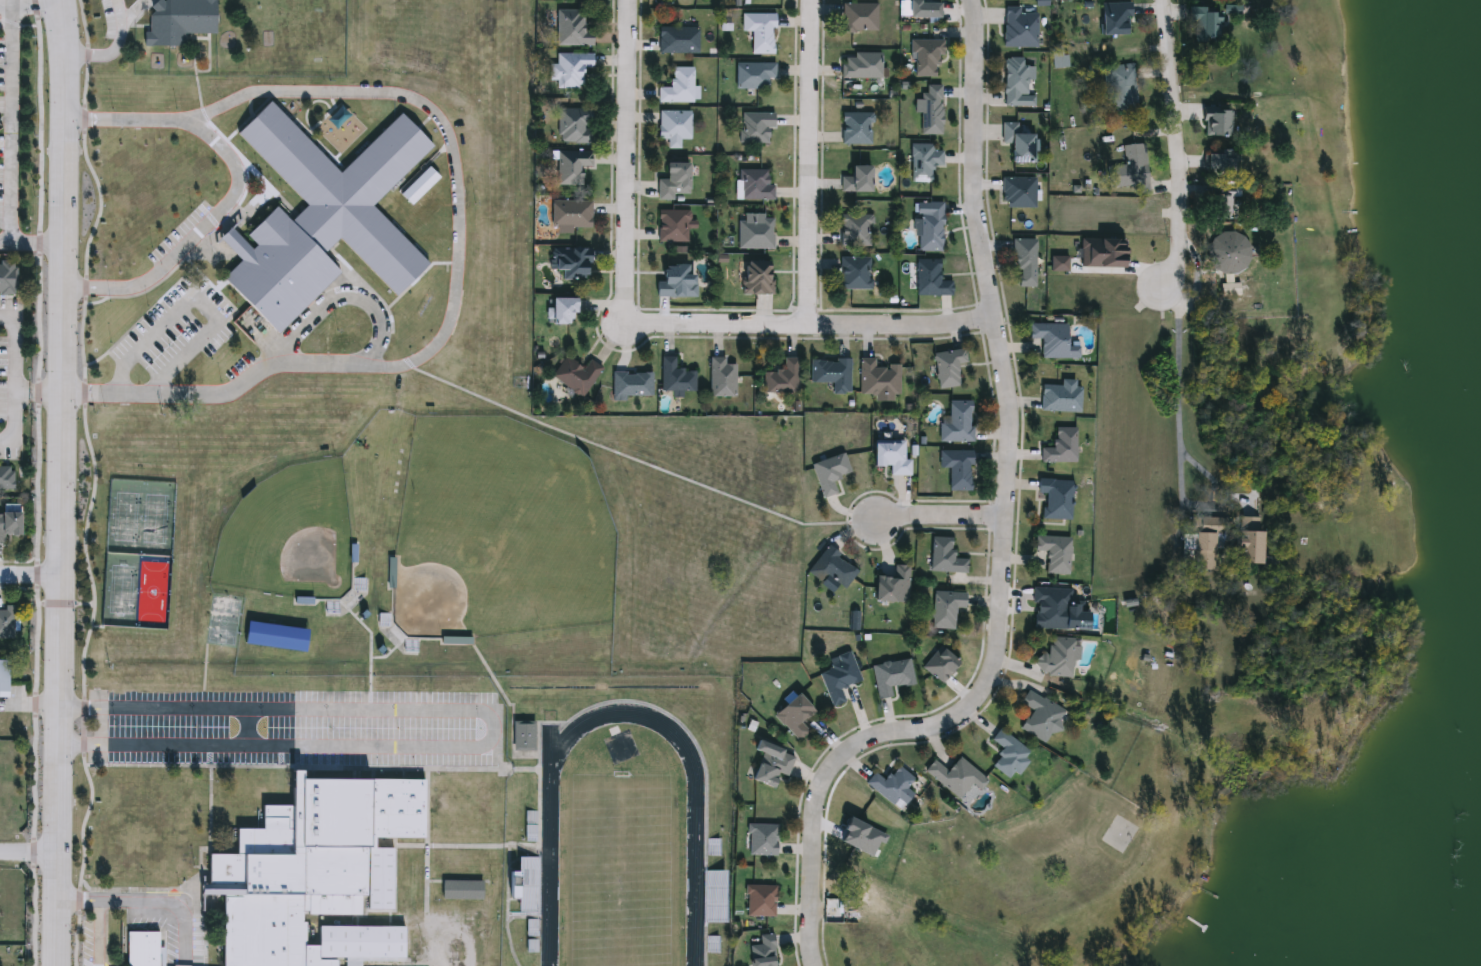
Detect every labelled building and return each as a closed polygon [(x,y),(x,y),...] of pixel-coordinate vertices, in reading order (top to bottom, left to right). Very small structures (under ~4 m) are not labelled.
[(149,33),(150,0),(215,0),(214,34),(183,33),(183,46),(141,46),(142,33),(149,33)] [(908,18),(908,0),(921,0),(921,2),(937,2),(937,18),(908,18)] [(1099,3),(1129,3),(1129,35),(1099,35),(1099,3)] [(877,4),(877,32),(842,32),(842,4),(877,4)] [(1036,13),(1036,47),(1003,47),(1003,7),(1019,7),(1019,13),(1036,13)] [(582,9),(582,30),(592,30),(592,46),(556,46),(556,9),(582,9)] [(1190,10),(1218,10),(1218,41),(1190,41),(1190,10)] [(773,54),(751,54),(751,32),(742,32),(742,14),(773,14),(773,54)] [(658,54),(658,28),(698,28),(698,54),(658,54)] [(943,40),(943,56),(937,56),(937,76),(912,76),(912,40),(943,40)] [(592,68),(581,68),(581,89),(556,89),(556,81),(554,81),(555,54),(592,54),(592,68)] [(881,78),(841,78),(841,54),(881,54),(881,78)] [(1022,57),(1022,66),(1033,66),(1033,80),(1026,80),(1026,95),(1018,95),(1018,106),(1003,106),(1003,57),(1022,57)] [(775,78),(767,78),(767,89),(735,89),(735,63),(775,63),(775,78)] [(1113,90),(1103,90),(1104,65),(1135,66),(1135,112),(1113,111),(1113,90)] [(693,67),(693,87),(697,87),(697,102),(658,102),(658,87),(671,87),(671,67),(693,67)] [(920,135),(920,85),(941,85),(941,135),(920,135)] [(238,134),(308,205),(294,220),(280,205),(250,235),(259,245),(254,250),(236,231),(226,241),(245,261),(228,278),(283,334),(347,271),(329,253),(343,240),(396,294),(428,263),(373,208),(436,146),(419,128),(404,114),(343,174),(272,101),(238,134)] [(1203,107),(1226,107),(1226,135),(1203,135),(1203,107)] [(558,109),(591,109),(591,144),(558,144),(558,109)] [(690,111),(690,140),(680,140),(680,149),(667,149),(667,140),(658,140),(658,111),(690,111)] [(740,144),(740,113),(773,113),(773,129),(768,129),(768,144),(740,144)] [(872,144),(841,144),(841,113),(872,113),(872,144)] [(1009,162),(1009,145),(1001,145),(1001,123),(1017,123),(1017,135),(1032,134),(1032,162),(1009,162)] [(941,151),(941,166),(930,166),(930,183),(910,183),(910,144),(933,144),(933,151),(941,151)] [(1147,188),(1111,191),(1110,167),(1125,166),(1123,146),(1144,144),(1147,188)] [(1204,170),(1203,151),(1233,150),(1234,170),(1204,170)] [(557,186),(557,152),(592,152),(592,168),(581,168),(581,186),(557,186)] [(657,180),(665,180),(665,164),(688,164),(688,199),(657,199),(657,180)] [(403,194),(431,166),(442,177),(414,205),(403,194)] [(840,192),(840,178),(850,178),(850,166),(869,166),(869,192),(840,192)] [(773,185),(773,200),(739,200),(739,170),(767,170),(767,185),(773,185)] [(1034,178),(1034,208),(1001,208),(1001,178),(1034,178)] [(1212,219),(1212,186),(1231,186),(1231,219),(1212,219)] [(591,201),(591,228),(551,228),(551,201),(591,201)] [(918,252),(918,215),(927,215),(927,203),(942,203),(942,252),(918,252)] [(657,243),(657,211),(688,211),(688,243),(657,243)] [(871,247),(839,247),(839,215),(871,215),(871,247)] [(772,249),(737,249),(737,221),(772,221),(772,249)] [(1205,247),(1229,227),(1254,257),(1231,277),(1205,247)] [(1035,240),(1034,288),(1013,287),(1014,239),(1035,240)] [(552,271),(552,249),(589,249),(589,279),(560,279),(560,271),(552,271)] [(839,258),(869,258),(869,290),(839,290),(839,258)] [(951,296),(915,296),(915,260),(938,260),(938,282),(951,282),(951,296)] [(14,295),(0,295),(0,261),(14,261),(14,295)] [(771,295),(742,295),(742,262),(771,262),(771,295)] [(693,298),(657,298),(657,266),(693,266),(693,298)] [(575,313),(568,313),(568,325),(549,325),(549,298),(575,298),(575,313)] [(1066,325),(1065,346),(1078,346),(1078,359),(1040,359),(1040,339),(1028,339),(1028,324),(1066,325)] [(956,364),(958,387),(936,389),(933,353),(964,350),(965,363),(956,364)] [(582,398),(550,378),(563,357),(583,370),(589,360),(601,368),(582,398)] [(695,392),(660,392),(660,357),(674,357),(674,370),(695,370),(695,392)] [(735,398),(709,398),(709,358),(725,358),(725,364),(735,364),(735,398)] [(763,394),(763,372),(783,372),(783,359),(798,359),(798,394),(763,394)] [(850,359),(850,394),(831,394),(831,383),(810,383),(810,359),(850,359)] [(898,395),(859,395),(859,359),(874,359),(874,367),(899,367),(898,395)] [(611,372),(652,372),(652,397),(611,397),(611,372)] [(1060,386),(1060,381),(1081,382),(1079,413),(1040,411),(1041,385),(1060,386)] [(939,441),(939,423),(948,423),(948,402),(971,402),(971,441),(939,441)] [(1075,463),(1040,463),(1040,449),(1053,449),(1053,427),(1075,427),(1075,463)] [(872,467),(871,442),(905,442),(905,459),(910,459),(910,476),(888,476),(888,467),(872,467)] [(939,469),(939,451),(970,451),(970,491),(948,491),(948,469),(939,469)] [(850,474),(831,480),(835,494),(821,498),(810,465),(843,454),(850,474)] [(12,490),(0,490),(0,467),(12,467),(12,490)] [(1070,520),(1038,519),(1039,480),(1071,481),(1070,520)] [(6,543),(0,543),(0,515),(4,515),(5,513),(23,513),(23,535),(21,535),(19,537),(16,537),(15,536),(7,536),(6,543)] [(1259,564),(1220,563),(1220,527),(1237,527),(1237,517),(1260,517),(1259,564)] [(1215,533),(1215,562),(1194,562),(1194,533),(1215,533)] [(1069,575),(1046,574),(1046,551),(1034,551),(1034,536),(1069,537),(1069,575)] [(951,559),(967,560),(966,573),(929,571),(931,537),(952,538),(951,559)] [(826,575),(820,583),(806,571),(828,546),(857,572),(842,590),(826,575)] [(874,577),(893,578),(894,565),(908,566),(906,603),(872,601),(874,577)] [(1031,628),(1034,588),(1070,590),(1068,630),(1031,628)] [(954,609),(953,630),(930,629),(932,591),(965,593),(964,609),(954,609)] [(17,639),(0,639),(0,610),(8,610),(8,606),(16,606),(17,639)] [(303,652),(242,645),(245,622),(306,630),(303,652)] [(1072,638),(1071,676),(1036,675),(1036,655),(1048,655),(1048,638),(1072,638)] [(940,685),(921,667),(940,647),(959,665),(940,685)] [(830,707),(818,673),(839,666),(836,658),(850,653),(860,681),(839,689),(844,702),(830,707)] [(889,688),(890,697),(876,699),(872,665),(910,660),(913,684),(889,688)] [(1020,730),(1031,711),(1019,704),(1028,691),(1064,712),(1045,744),(1020,730)] [(800,724),(808,731),(798,742),(772,716),(795,694),(812,712),(800,724)] [(534,722),(534,752),(512,752),(512,722),(534,722)] [(1027,762),(1009,781),(992,765),(1002,754),(988,742),(1000,729),(1028,753),(1023,759),(1027,762)] [(750,780),(761,754),(752,751),(757,740),(795,756),(786,777),(777,773),(770,789),(750,780)] [(946,772),(958,757),(987,781),(979,791),(970,784),(958,800),(923,772),(932,761),(946,772)] [(913,780),(891,806),(864,783),(873,773),(883,782),(897,766),(913,780)] [(355,962),(355,965),(215,965),(216,849),(239,850),(239,832),(272,832),(273,803),(295,803),(296,780),(429,782),(428,843),(379,843),(379,852),(397,852),(396,914),(363,913),(363,916),(306,915),(305,946),(316,946),(316,929),(402,930),(402,963),(355,962)] [(776,856),(748,856),(748,825),(776,825),(776,856)] [(708,923),(708,871),(728,871),(728,923),(708,923)] [(481,901),(440,901),(440,881),(481,881),(481,901)] [(774,917),(746,917),(746,886),(774,886),(774,917)] [(156,932),(156,965),(125,965),(125,932),(156,932)] [(773,935),(774,965),(750,965),(749,946),(759,946),(759,936),(773,935)]
